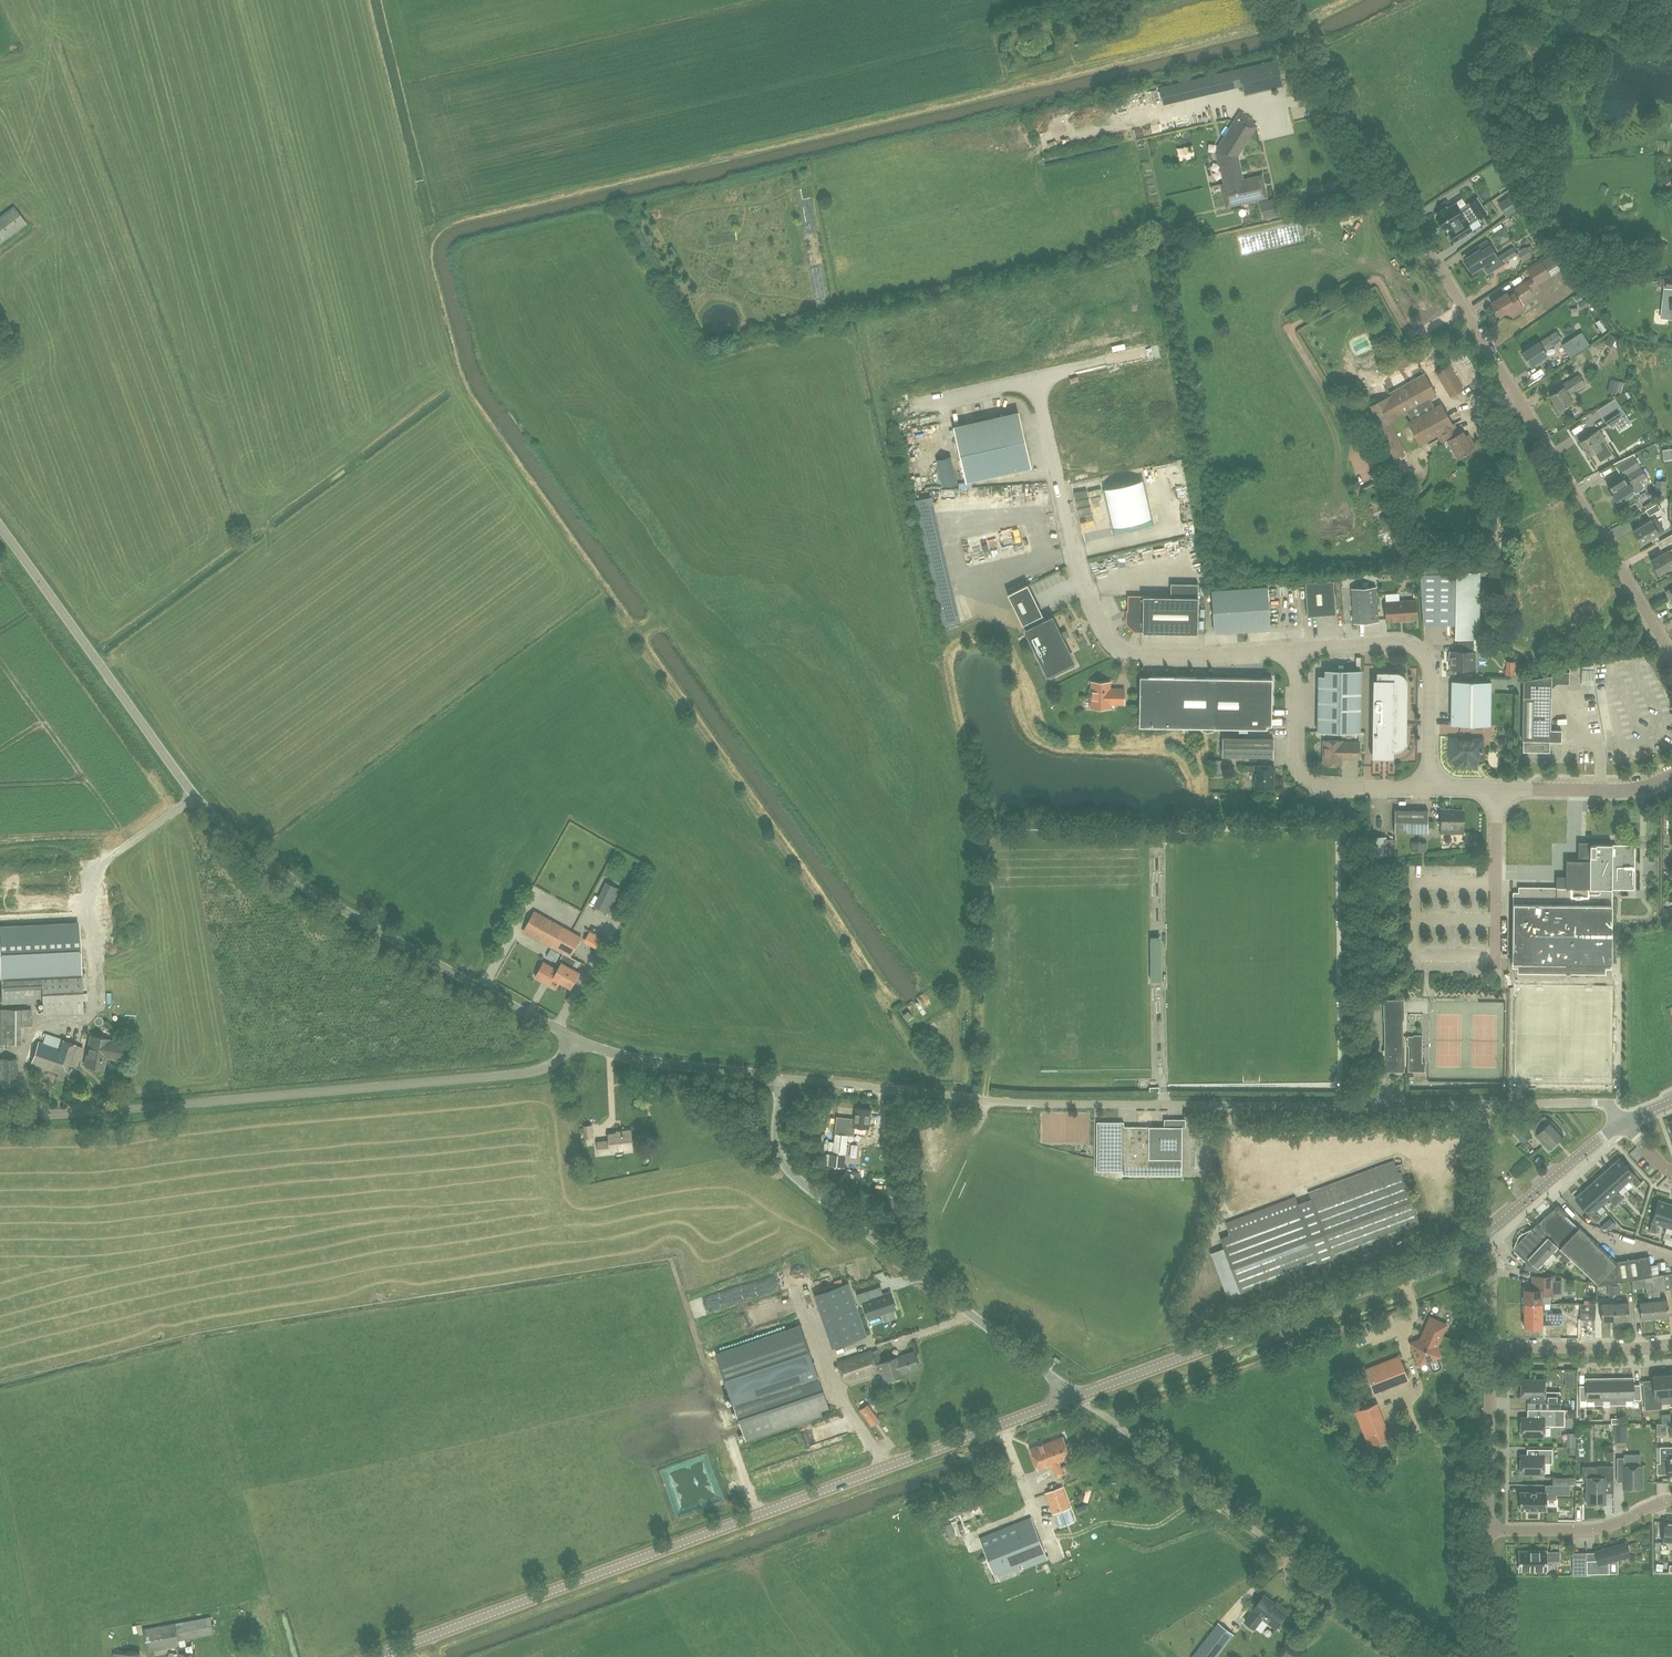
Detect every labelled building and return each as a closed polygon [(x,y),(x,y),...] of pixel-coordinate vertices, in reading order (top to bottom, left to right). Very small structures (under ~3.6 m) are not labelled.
[(1245,95),(1284,86),(1277,59),(1206,76),(1210,89),(1242,82),(1245,95)] [(1244,180),(1238,155),(1256,126),(1239,115),(1219,147),(1219,148),(1217,152),(1220,164),(1221,164),(1226,184),(1223,185),(1227,206),(1267,197),(1262,176),(1244,180)] [(1506,215),(1509,214),(1521,205),(1513,193),(1497,203),(1506,215)] [(1487,213),(1478,198),(1470,203),(1471,205),(1460,212),(1455,204),(1448,209),(1447,207),(1437,213),(1438,215),(1437,216),(1442,225),(1444,224),(1445,227),(1444,228),(1445,230),(1449,227),(1451,231),(1449,232),(1455,241),(1472,231),(1469,225),(1472,223),(1471,221),(1478,217),(1479,218),(1487,213)] [(27,224),(14,206),(0,216),(0,244),(27,224)] [(1156,221),(1159,233),(1176,229),(1173,217),(1156,221)] [(1544,253),(1551,248),(1542,235),(1535,240),(1544,253)] [(1481,252),(1490,247),(1486,242),(1470,252),(1472,255),(1464,260),(1472,272),(1483,266),(1483,265),(1488,262),(1481,252)] [(1533,255),(1527,246),(1517,252),(1523,261),(1533,255)] [(1509,258),(1505,252),(1496,257),(1490,247),(1481,252),(1488,262),(1483,265),(1483,266),(1488,273),(1504,263),(1504,262),(1509,258)] [(1505,252),(1509,258),(1517,253),(1513,247),(1505,252)] [(1526,282),(1531,289),(1538,285),(1537,283),(1551,275),(1549,271),(1559,265),(1552,254),(1528,269),(1533,277),(1526,282)] [(1667,276),(1667,278),(1659,277),(1659,286),(1664,286),(1666,287),(1666,288),(1671,289),(1671,277),(1667,276)] [(1533,293),(1531,289),(1526,282),(1508,294),(1507,293),(1492,303),(1500,316),(1506,312),(1510,316),(1524,308),(1523,305),(1524,304),(1522,301),(1533,293)] [(1666,288),(1666,287),(1664,286),(1660,317),(1671,319),(1671,289),(1666,288)] [(1555,345),(1563,340),(1557,330),(1548,336),(1549,336),(1539,343),(1538,342),(1522,352),(1531,366),(1547,355),(1545,351),(1555,345)] [(1581,341),(1578,336),(1574,339),(1573,338),(1563,344),(1568,352),(1571,357),(1582,350),(1579,345),(1578,345),(1577,344),(1581,341)] [(1561,359),(1547,366),(1552,375),(1566,368),(1561,359)] [(1451,396),(1462,389),(1448,366),(1436,373),(1451,396)] [(1585,384),(1579,374),(1568,381),(1556,389),(1558,391),(1551,396),(1555,403),(1553,405),(1559,415),(1568,410),(1566,407),(1573,402),(1572,400),(1578,397),(1574,391),(1569,395),(1568,394),(1573,391),(1585,384)] [(1393,395),(1362,413),(1388,460),(1403,452),(1406,456),(1423,447),(1420,441),(1404,450),(1388,421),(1407,410),(1413,421),(1411,422),(1421,441),(1437,432),(1443,441),(1447,438),(1458,458),(1473,449),(1476,447),(1472,440),(1469,441),(1463,431),(1457,435),(1451,425),(1440,405),(1436,408),(1430,398),(1436,395),(1425,375),(1393,393),(1393,395)] [(1617,392),(1618,387),(1610,386),(1609,392),(1616,394),(1617,392)] [(1609,426),(1623,417),(1615,405),(1601,414),(1609,426)] [(967,481),(1031,467),(1019,412),(955,426),(967,481)] [(1625,433),(1636,432),(1634,420),(1624,421),(1625,433)] [(1612,453),(1607,445),(1604,440),(1606,439),(1600,429),(1580,442),(1589,456),(1595,452),(1601,461),(1600,461),(1600,462),(1613,454),(1613,453),(1612,453)] [(1088,437),(1079,441),(1085,456),(1094,452),(1088,437)] [(951,456),(937,459),(943,486),(957,483),(951,456)] [(1637,493),(1643,489),(1643,486),(1641,481),(1647,477),(1634,456),(1619,466),(1625,476),(1608,486),(1617,499),(1632,489),(1634,492),(1637,493)] [(1170,459),(1156,461),(1157,470),(1172,467),(1170,459)] [(1176,472),(1176,498),(1190,497),(1190,487),(1187,487),(1186,471),(1176,472)] [(1142,472),(1102,481),(1114,535),(1154,526),(1142,472)] [(1356,496),(1363,492),(1362,490),(1379,482),(1378,479),(1361,488),(1360,486),(1353,489),(1356,496)] [(920,499),(920,491),(914,491),(915,501),(916,500),(944,625),(961,621),(932,497),(920,499)] [(1664,499),(1665,494),(1656,494),(1656,497),(1659,502),(1664,499)] [(1650,516),(1661,509),(1658,503),(1646,510),(1650,516)] [(1183,521),(1194,520),(1193,508),(1183,508),(1183,521)] [(1660,524),(1657,518),(1652,521),(1651,520),(1634,530),(1642,544),(1659,534),(1664,531),(1660,524)] [(1010,533),(1002,535),(1009,559),(1027,553),(1023,541),(1014,544),(1010,533)] [(1671,542),(1671,534),(1657,542),(1661,548),(1671,542)] [(1669,551),(1669,550),(1651,560),(1659,574),(1671,567),(1671,549),(1669,551)] [(1105,556),(1107,568),(1113,567),(1114,570),(1105,571),(1106,575),(1128,572),(1126,553),(1105,556)] [(1479,639),(1480,573),(1456,572),(1455,639),(1459,639),(1459,645),(1463,645),(1463,652),(1449,652),(1449,660),(1452,660),(1451,669),(1475,670),(1475,652),(1474,652),(1474,639),(1479,639)] [(1308,617),(1337,615),(1335,581),(1306,583),(1308,617)] [(1046,621),(1028,584),(1008,594),(1023,624),(1027,623),(1029,628),(1026,630),(1049,678),(1076,665),(1063,639),(1062,639),(1061,638),(1065,637),(1064,635),(1063,633),(1059,634),(1059,633),(1060,633),(1052,617),(1046,621)] [(1212,591),(1215,634),(1270,630),(1267,587),(1212,591)] [(1355,624),(1379,623),(1377,588),(1352,589),(1355,624)] [(1198,633),(1198,597),(1129,596),(1129,610),(1127,610),(1127,623),(1134,631),(1144,631),(1143,632),(1198,633)] [(1387,622),(1418,620),(1417,601),(1386,603),(1387,622)] [(1361,733),(1362,671),(1326,670),(1326,676),(1320,676),(1319,732),(1361,733)] [(1372,757),(1394,758),(1394,751),(1396,751),(1399,750),(1401,749),(1404,747),(1405,745),(1406,742),(1407,738),(1407,684),(1407,682),(1407,680),(1406,678),(1404,675),(1401,674),(1399,672),(1395,672),(1377,672),(1377,679),(1373,679),(1372,757)] [(1528,679),(1523,680),(1522,741),(1523,741),(1523,752),(1550,753),(1550,741),(1561,742),(1562,729),(1550,730),(1551,688),(1557,683),(1568,683),(1568,672),(1567,672),(1553,674),(1550,675),(1536,677),(1528,679)] [(1141,727),(1267,728),(1267,726),(1272,726),(1273,678),(1141,677),(1141,727)] [(1491,725),(1492,681),(1452,681),(1452,725),(1491,725)] [(1115,691),(1111,691),(1111,682),(1093,682),(1093,708),(1111,708),(1111,704),(1126,704),(1126,689),(1115,689),(1115,691)] [(1275,757),(1275,739),(1224,738),(1224,757),(1275,757)] [(1483,759),(1483,739),(1451,739),(1451,759),(1457,759),(1457,766),(1473,767),(1477,763),(1477,759),(1483,759)] [(1360,759),(1361,743),(1343,743),(1343,741),(1325,740),(1325,765),(1342,765),(1342,758),(1360,759)] [(1274,788),(1274,767),(1275,767),(1275,766),(1244,765),(1244,771),(1252,771),(1252,773),(1257,773),(1257,788),(1274,788)] [(1396,810),(1395,832),(1428,833),(1429,810),(1396,810)] [(1464,827),(1464,811),(1442,810),(1442,827),(1441,827),(1440,834),(1464,834),(1464,827)] [(1386,855),(1387,836),(1372,836),(1371,857),(1383,857),(1383,854),(1386,855)] [(1635,873),(1635,845),(1614,845),(1614,843),(1597,843),(1597,840),(1591,840),(1591,857),(1568,857),(1568,875),(1557,875),(1558,888),(1613,888),(1613,890),(1635,890),(1635,873)] [(1426,851),(1426,842),(1412,842),(1412,850),(1426,851)] [(610,913),(622,889),(607,881),(595,905),(610,913)] [(1558,905),(1558,888),(1519,887),(1519,893),(1514,893),(1513,968),(1518,968),(1518,974),(1541,974),(1541,962),(1547,963),(1548,905),(1558,905)] [(1613,888),(1590,888),(1558,888),(1558,905),(1548,905),(1547,963),(1541,962),(1541,974),(1606,975),(1607,969),(1612,969),(1613,893),(1613,890),(1613,888)] [(581,937),(534,911),(523,931),(563,953),(570,957),(571,955),(581,937)] [(0,926),(0,951),(3,1004),(43,1002),(44,1013),(84,1011),(79,922),(0,926)] [(598,946),(604,936),(591,929),(585,939),(598,946)] [(557,970),(557,972),(562,974),(559,980),(560,981),(571,987),(580,971),(576,969),(580,961),(571,955),(570,957),(563,953),(558,961),(561,963),(557,970)] [(557,970),(543,962),(535,977),(556,988),(560,981),(559,980),(562,974),(557,972),(557,970)] [(1403,1046),(1403,1020),(1404,1020),(1404,1001),(1385,1001),(1386,1072),(1405,1072),(1404,1046),(1403,1046)] [(32,1025),(32,1008),(22,1008),(21,1025),(32,1025)] [(907,1021),(913,1016),(909,1011),(903,1015),(907,1021)] [(76,1044),(63,1040),(46,1034),(43,1043),(39,1041),(31,1064),(65,1075),(76,1044)] [(1423,1036),(1421,1034),(1414,1035),(1413,1036),(1408,1036),(1408,1045),(1409,1045),(1409,1071),(1425,1071),(1425,1062),(1422,1062),(1423,1055),(1421,1053),(1421,1043),(1423,1042),(1423,1036)] [(106,1058),(121,1061),(122,1056),(125,1042),(110,1040),(110,1039),(91,1035),(85,1065),(104,1069),(106,1058)] [(0,1058),(0,1092),(10,1092),(10,1100),(17,1100),(17,1093),(17,1092),(17,1058),(0,1058)] [(869,1128),(871,1109),(856,1108),(854,1119),(852,1119),(851,1125),(848,1125),(848,1127),(837,1126),(835,1142),(831,1142),(830,1152),(834,1153),(833,1163),(844,1164),(847,1135),(854,1136),(855,1126),(869,1128)] [(1550,1122),(1544,1115),(1531,1127),(1536,1134),(1549,1149),(1564,1136),(1551,1121),(1550,1122)] [(1186,1119),(1165,1119),(1165,1126),(1125,1126),(1125,1121),(1097,1121),(1097,1170),(1123,1170),(1123,1174),(1182,1174),(1183,1126),(1186,1126),(1186,1119)] [(1524,1143),(1532,1136),(1519,1122),(1511,1129),(1524,1143)] [(586,1138),(594,1137),(593,1124),(584,1125),(586,1138)] [(623,1153),(625,1151),(625,1148),(634,1147),(631,1129),(617,1131),(617,1133),(609,1134),(610,1140),(598,1142),(600,1154),(614,1151),(617,1154),(623,1153)] [(1623,1185),(1631,1178),(1633,1181),(1632,1182),(1636,1187),(1641,1182),(1620,1158),(1608,1168),(1623,1185)] [(1399,1172),(1394,1160),(1308,1192),(1311,1199),(1299,1204),(1296,1197),(1226,1223),(1230,1234),(1221,1238),(1242,1295),(1321,1266),(1335,1261),(1340,1259),(1344,1268),(1389,1250),(1386,1241),(1422,1228),(1401,1171),(1399,1172)] [(1619,1202),(1623,1198),(1619,1193),(1618,1194),(1616,1192),(1623,1185),(1608,1168),(1598,1178),(1619,1202)] [(1602,1205),(1609,1198),(1611,1200),(1610,1201),(1615,1206),(1619,1202),(1598,1178),(1587,1188),(1602,1205)] [(1575,1198),(1597,1222),(1602,1218),(1597,1213),(1596,1214),(1594,1211),(1602,1205),(1587,1188),(1575,1198)] [(1659,1200),(1649,1231),(1656,1233),(1657,1227),(1656,1226),(1657,1223),(1667,1226),(1671,1208),(1671,1204),(1659,1200)] [(1629,1203),(1625,1216),(1637,1220),(1641,1207),(1629,1203)] [(1600,1211),(1608,1222),(1613,1217),(1605,1207),(1600,1211)] [(1653,1277),(1651,1263),(1650,1257),(1617,1262),(1580,1227),(1579,1228),(1559,1209),(1538,1227),(1571,1258),(1599,1285),(1645,1279),(1651,1277),(1653,1277)] [(1611,1222),(1609,1230),(1621,1233),(1623,1226),(1611,1222)] [(1533,1231),(1515,1251),(1530,1266),(1533,1263),(1538,1268),(1553,1252),(1566,1264),(1571,1258),(1538,1227),(1533,1231)] [(1667,1318),(1667,1316),(1669,1316),(1668,1299),(1661,1300),(1660,1291),(1665,1290),(1664,1275),(1659,1276),(1653,1277),(1651,1277),(1656,1317),(1661,1317),(1661,1319),(1667,1318)] [(1525,1304),(1550,1303),(1550,1294),(1555,1294),(1555,1293),(1562,1294),(1562,1280),(1555,1280),(1555,1278),(1544,1278),(1544,1276),(1533,1276),(1534,1290),(1525,1290),(1525,1304)] [(1642,1319),(1656,1317),(1651,1277),(1645,1279),(1646,1283),(1647,1292),(1646,1292),(1647,1301),(1640,1302),(1642,1319)] [(867,1335),(849,1283),(815,1294),(833,1347),(867,1335)] [(867,1290),(856,1294),(860,1304),(863,1302),(869,1318),(882,1313),(893,1309),(896,1308),(891,1292),(884,1294),(870,1299),(867,1290)] [(1542,1317),(1542,1323),(1552,1323),(1552,1324),(1559,1324),(1563,1321),(1563,1313),(1553,1313),(1553,1309),(1550,1309),(1550,1303),(1525,1304),(1525,1317),(1542,1317)] [(1596,1320),(1597,1304),(1581,1303),(1580,1319),(1596,1320)] [(1616,1320),(1615,1303),(1602,1304),(1602,1320),(1616,1320)] [(1615,1303),(1616,1320),(1630,1319),(1629,1303),(1615,1303)] [(1440,1359),(1444,1357),(1440,1346),(1450,1323),(1430,1314),(1419,1336),(1408,1341),(1418,1368),(1428,1364),(1431,1370),(1435,1372),(1440,1369),(1442,1366),(1440,1359)] [(1542,1327),(1542,1323),(1542,1317),(1525,1317),(1525,1327),(1542,1327)] [(801,1327),(716,1356),(746,1440),(830,1411),(801,1327)] [(883,1362),(878,1349),(872,1351),(872,1350),(839,1361),(846,1382),(880,1371),(881,1374),(883,1373),(886,1382),(896,1379),(895,1376),(903,1374),(902,1373),(920,1367),(914,1351),(883,1362)] [(1408,1379),(1399,1354),(1364,1368),(1374,1393),(1408,1379)] [(1565,1371),(1565,1380),(1575,1380),(1575,1371),(1565,1371)] [(1669,1395),(1668,1374),(1653,1376),(1655,1390),(1645,1391),(1646,1409),(1662,1408),(1663,1395),(1669,1395)] [(1618,1380),(1619,1404),(1627,1403),(1627,1400),(1642,1399),(1642,1388),(1635,1389),(1634,1377),(1624,1378),(1624,1380),(1618,1380)] [(1600,1404),(1600,1380),(1597,1380),(1597,1378),(1587,1378),(1587,1395),(1581,1395),(1581,1401),(1595,1401),(1596,1405),(1600,1404)] [(1619,1404),(1618,1380),(1613,1380),(1613,1378),(1602,1378),(1602,1380),(1600,1380),(1600,1404),(1604,1404),(1604,1400),(1611,1400),(1611,1404),(1619,1404)] [(1560,1406),(1561,1391),(1545,1391),(1545,1380),(1522,1380),(1522,1397),(1539,1398),(1539,1406),(1560,1406)] [(1369,1446),(1390,1438),(1377,1403),(1356,1411),(1369,1446)] [(872,1427),(880,1421),(868,1404),(860,1410),(872,1427)] [(1460,1422),(1463,1411),(1450,1408),(1447,1419),(1460,1422)] [(1540,1409),(1540,1418),(1522,1417),(1521,1435),(1545,1435),(1545,1425),(1565,1425),(1565,1409),(1540,1409)] [(1627,1425),(1615,1425),(1615,1442),(1627,1442),(1627,1425)] [(1579,1445),(1579,1432),(1571,1432),(1571,1445),(1579,1445)] [(1064,1474),(1060,1463),(1072,1458),(1064,1437),(1031,1449),(1038,1470),(1053,1465),(1057,1477),(1064,1474)] [(1660,1447),(1660,1463),(1668,1463),(1668,1479),(1671,1478),(1671,1446),(1660,1447)] [(1553,1463),(1553,1449),(1539,1449),(1539,1455),(1521,1455),(1521,1473),(1544,1473),(1544,1463),(1553,1463)] [(1641,1465),(1633,1465),(1624,1465),(1624,1458),(1617,1458),(1617,1471),(1624,1471),(1624,1488),(1641,1488),(1641,1465)] [(1604,1504),(1604,1479),(1613,1479),(1613,1466),(1596,1466),(1597,1477),(1588,1477),(1588,1492),(1584,1492),(1584,1501),(1588,1501),(1588,1504),(1604,1504)] [(1570,1494),(1570,1485),(1551,1484),(1551,1492),(1520,1491),(1520,1509),(1529,1509),(1529,1512),(1538,1512),(1538,1509),(1548,1510),(1548,1498),(1557,1498),(1557,1493),(1570,1494)] [(934,1538),(1019,1513),(1012,1487),(926,1512),(934,1538)] [(1060,1526),(1075,1520),(1062,1488),(1047,1494),(1060,1526)] [(697,1494),(686,1497),(687,1504),(699,1501),(697,1494)] [(1007,1525),(1016,1520),(1012,1513),(1003,1518),(1007,1525)] [(996,1579),(1048,1558),(1032,1518),(980,1538),(996,1579)] [(1665,1522),(1663,1542),(1671,1543),(1671,1523),(1665,1522)] [(1630,1555),(1627,1542),(1595,1551),(1597,1560),(1587,1560),(1587,1573),(1609,1573),(1609,1561),(1630,1555)] [(1520,1552),(1520,1569),(1536,1569),(1536,1572),(1545,1572),(1545,1569),(1546,1569),(1546,1561),(1559,1561),(1559,1552),(1520,1552)] [(1586,1575),(1586,1560),(1572,1560),(1572,1566),(1579,1566),(1579,1575),(1586,1575)] [(1276,1603),(1264,1594),(1252,1610),(1252,1611),(1244,1621),(1255,1629),(1263,1619),(1275,1628),(1289,1610),(1278,1601),(1276,1603)] [(214,1634),(211,1616),(144,1629),(148,1652),(180,1646),(179,1640),(214,1634)] [(1219,1622),(1193,1656),(1217,1656),(1234,1634),(1219,1622)]
